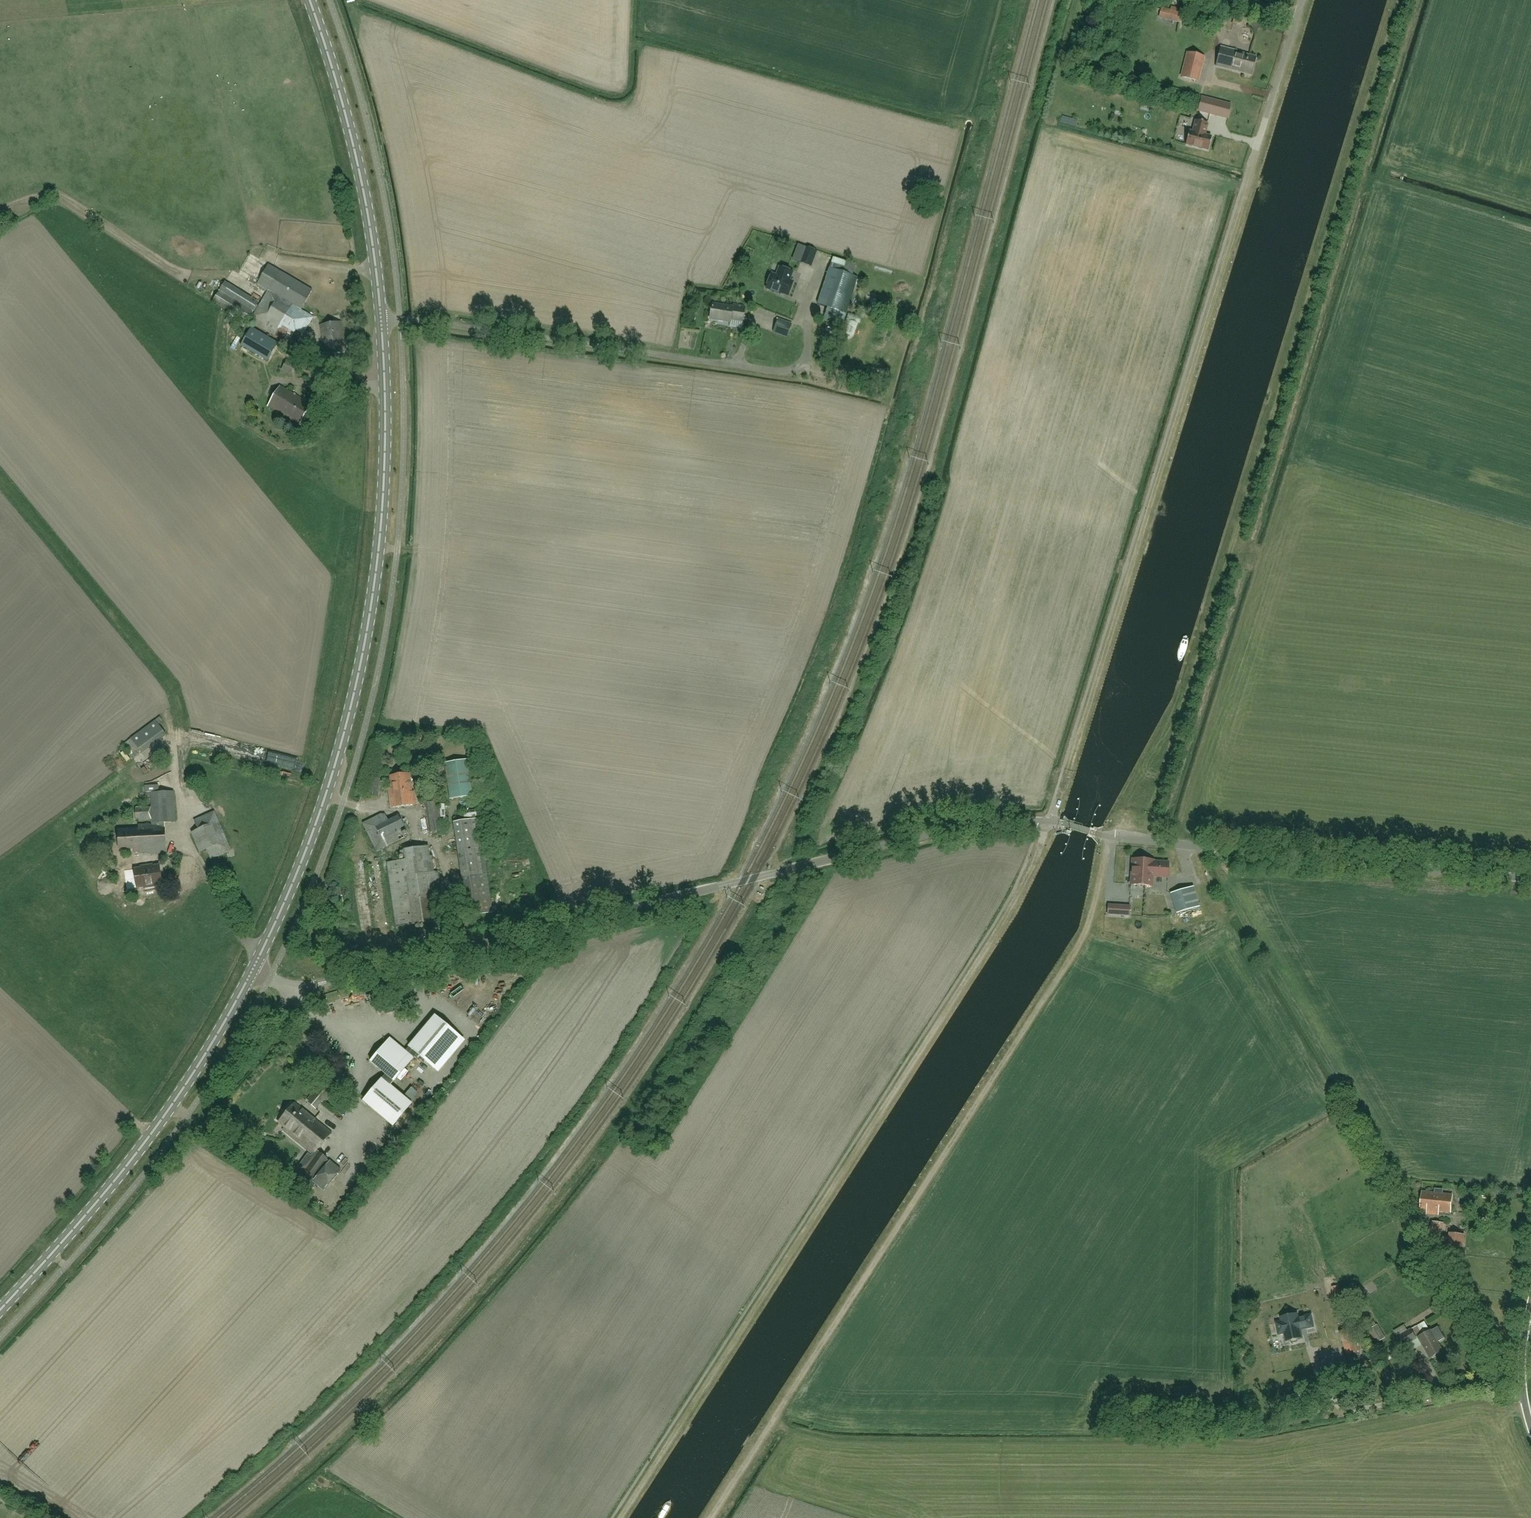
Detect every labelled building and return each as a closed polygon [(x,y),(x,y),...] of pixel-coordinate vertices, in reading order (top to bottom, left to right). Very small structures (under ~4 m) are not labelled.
[(1168,19),(1180,22),(1182,14),(1170,11),(1168,19)] [(1251,75),(1256,57),(1237,52),(1237,50),(1221,46),(1215,66),(1251,75)] [(1198,81),(1204,57),(1188,53),(1182,77),(1198,81)] [(1198,110),(1209,112),(1212,100),(1201,97),(1198,110)] [(1212,100),(1209,112),(1227,117),(1230,105),(1212,100)] [(1215,117),(1213,125),(1241,130),(1242,122),(1215,117)] [(1189,131),(1185,144),(1208,150),(1211,137),(1204,135),(1205,132),(1207,123),(1195,120),(1192,132),(1189,131)] [(1237,138),(1238,130),(1214,126),(1213,134),(1237,138)] [(811,266),(813,260),(816,251),(806,247),(803,256),(800,262),(811,266)] [(304,358),(310,348),(292,337),(296,331),(303,335),(313,317),(301,310),(313,291),(269,265),(257,285),(269,291),(251,321),(284,340),(282,345),(304,358)] [(780,267),(776,276),(772,274),(766,288),(781,294),(781,293),(788,295),(793,282),(789,281),(793,272),(780,267)] [(843,325),(858,278),(829,268),(818,304),(827,307),(824,319),(843,325)] [(215,295),(222,285),(219,282),(212,292),(215,295)] [(228,282),(219,296),(252,317),(261,303),(228,282)] [(744,321),(746,308),(734,306),(734,307),(713,304),(711,319),(731,322),(731,320),(744,321)] [(846,334),(855,337),(861,319),(852,316),(846,334)] [(788,338),(793,324),(778,319),(774,333),(788,338)] [(323,341),(344,337),(341,321),(320,325),(323,341)] [(268,361),(275,349),(266,344),(269,338),(251,328),(241,346),(268,361)] [(344,337),(323,341),(326,356),(347,352),(344,337)] [(286,366),(296,371),(299,365),(290,360),(286,366)] [(299,425),(311,404),(280,386),(268,406),(299,425)] [(141,753),(166,735),(156,720),(132,738),(141,753)] [(127,763),(132,761),(127,751),(123,753),(127,763)] [(450,799),(481,795),(475,758),(444,763),(450,799)] [(412,794),(409,773),(389,776),(391,793),(389,793),(388,793),(390,808),(415,805),(414,795),(412,796),(412,794)] [(378,797),(380,779),(370,778),(368,796),(378,797)] [(164,822),(174,822),(173,791),(151,792),(152,807),(136,808),(136,820),(152,819),(153,824),(139,825),(140,830),(118,831),(119,850),(134,849),(134,851),(140,851),(140,854),(166,853),(164,822)] [(429,833),(441,831),(438,801),(425,803),(429,833)] [(213,858),(231,850),(214,812),(197,820),(201,829),(194,832),(203,852),(209,849),(213,858)] [(377,851),(404,838),(400,829),(404,827),(399,816),(388,821),(385,814),(381,814),(363,823),(377,851)] [(468,916),(492,913),(478,819),(454,822),(468,916)] [(396,927),(445,920),(438,871),(434,872),(432,857),(430,857),(428,846),(404,850),(405,860),(387,862),(396,927)] [(1131,884),(1141,885),(1143,860),(1132,859),(1131,884)] [(1154,860),(1143,860),(1141,885),(1152,886),(1153,876),(1168,877),(1169,862),(1154,861),(1154,860)] [(137,888),(162,884),(159,865),(152,866),(152,865),(141,866),(141,868),(134,869),(137,888)] [(502,888),(511,889),(512,880),(503,879),(502,888)] [(1194,886),(1171,893),(1176,913),(1200,906),(1194,886)] [(1119,915),(1130,916),(1130,906),(1120,905),(1119,915)] [(400,998),(392,1000),(394,1006),(402,1004),(400,998)] [(390,1038),(370,1061),(386,1074),(382,1079),(390,1085),(417,1054),(438,1071),(451,1056),(445,1051),(458,1035),(435,1016),(405,1051),(390,1038)] [(332,1065),(338,1060),(334,1055),(328,1060),(332,1065)] [(424,1073),(416,1082),(426,1091),(434,1082),(424,1073)] [(324,1103),(338,1086),(326,1077),(307,1100),(309,1102),(308,1103),(316,1109),(322,1102),(324,1103)] [(363,1101),(393,1126),(412,1104),(390,1085),(382,1079),(363,1101)] [(317,1150),(331,1133),(295,1103),(279,1122),(285,1127),(283,1130),(313,1155),(317,1150)] [(328,1159),(318,1150),(304,1170),(302,1168),(296,1176),(308,1185),(324,1163),(328,1159)] [(323,1190),(341,1169),(330,1161),(326,1166),(313,1181),(323,1190)] [(1450,1212),(1452,1194),(1444,1193),(1444,1190),(1436,1189),(1435,1192),(1422,1191),(1420,1209),(1427,1210),(1427,1214),(1438,1215),(1439,1211),(1450,1212)] [(1448,1251),(1462,1253),(1464,1234),(1450,1233),(1448,1251)] [(1337,1286),(1331,1288),(1334,1300),(1340,1298),(1337,1286)] [(1314,1327),(1311,1315),(1298,1318),(1297,1314),(1281,1317),(1282,1321),(1278,1322),(1277,1324),(1278,1333),(1280,1334),(1284,1333),(1286,1341),(1290,1340),(1291,1342),(1293,1343),(1297,1342),(1298,1340),(1298,1338),(1302,1337),(1300,1330),(1314,1327)] [(1384,1338),(1377,1325),(1370,1329),(1377,1342),(1384,1338)] [(1421,1334),(1417,1326),(1411,1329),(1411,1328),(1407,1330),(1404,1325),(1394,1331),(1403,1346),(1416,1338),(1416,1337),(1421,1334)] [(1430,1357),(1442,1350),(1437,1342),(1444,1337),(1438,1326),(1431,1330),(1418,1337),(1430,1357)] [(1339,1332),(1347,1355),(1358,1351),(1351,1328),(1339,1332)]
